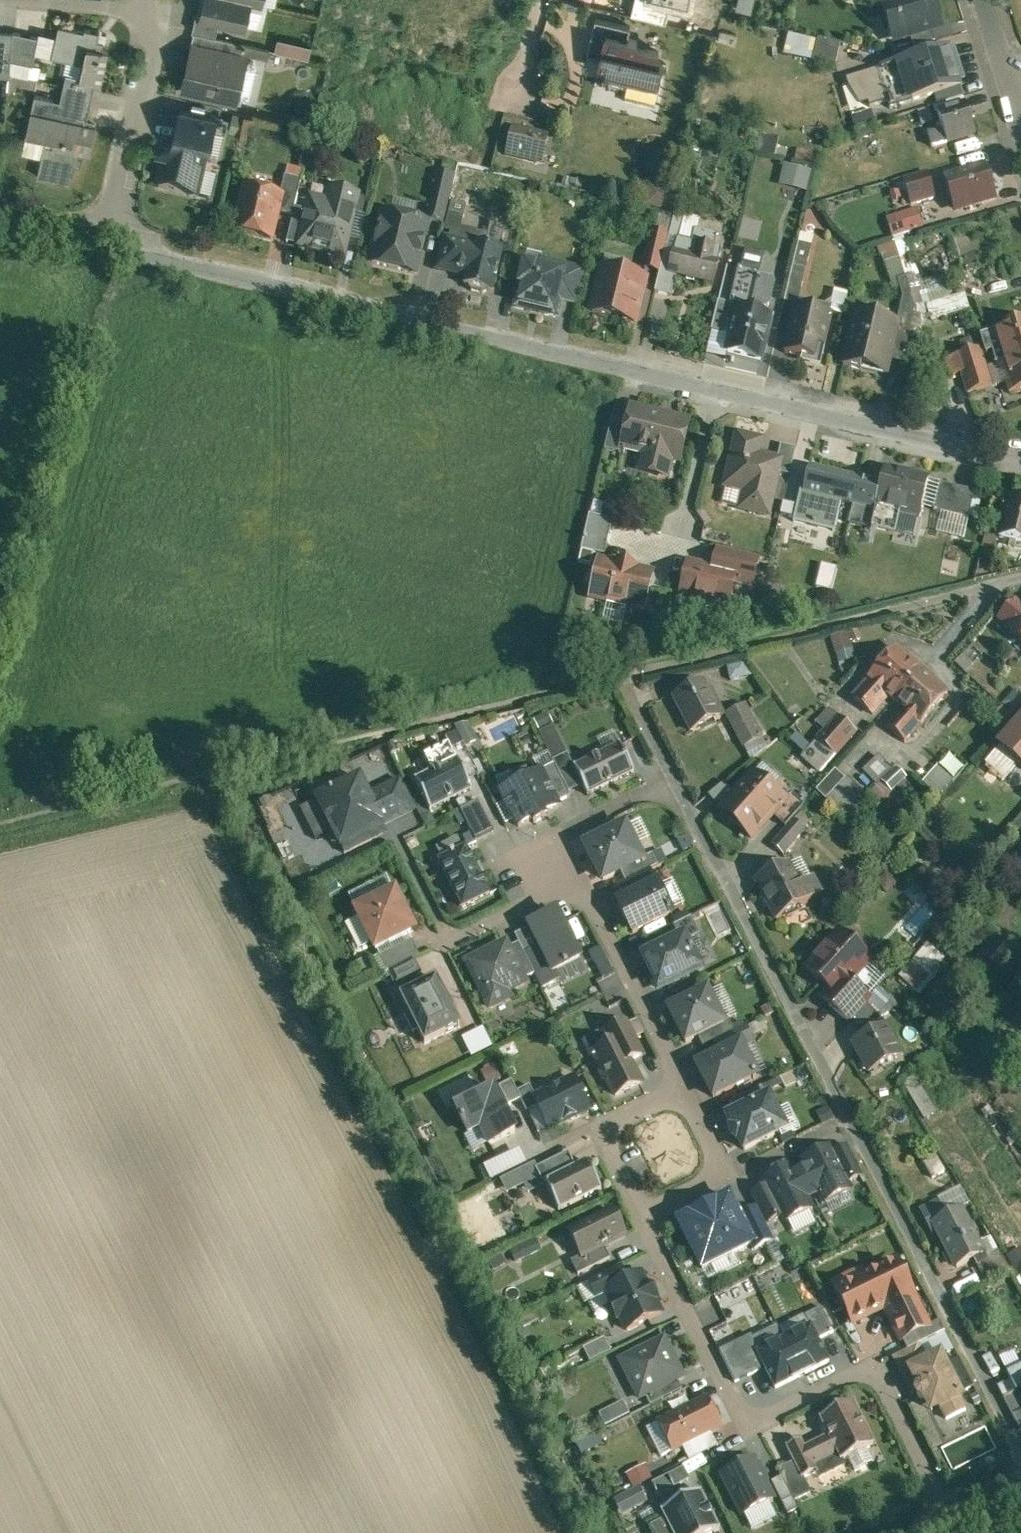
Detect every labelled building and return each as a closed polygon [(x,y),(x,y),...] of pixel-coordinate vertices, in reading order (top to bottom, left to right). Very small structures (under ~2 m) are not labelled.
[(202,15),(202,16),(220,21),(245,27),(251,0),(206,0),(202,15)] [(738,8),(751,11),(754,0),(739,0),(738,8)] [(884,9),(891,30),(903,26),(907,38),(912,36),(916,49),(937,42),(934,31),(944,28),(935,0),(913,0),(884,9)] [(202,15),(197,14),(193,30),(195,30),(216,35),(220,21),(202,16),(202,15)] [(631,25),(596,17),(588,52),(601,55),(607,31),(628,36),(631,25)] [(101,30),(85,26),(85,29),(60,23),(53,53),(84,60),(81,73),(97,77),(97,79),(103,80),(110,49),(103,48),(105,40),(98,39),(101,30)] [(40,36),(14,30),(14,33),(12,58),(34,63),(40,36)] [(216,35),(195,30),(191,46),(196,48),(197,47),(243,58),(244,52),(247,43),(216,35)] [(0,31),(0,59),(11,60),(12,58),(14,33),(0,31)] [(628,36),(607,31),(601,55),(598,71),(613,74),(609,90),(658,101),(667,62),(658,60),(660,50),(637,45),(638,39),(628,36)] [(311,45),(278,37),(275,51),(308,58),(311,45)] [(841,43),(819,38),(818,43),(814,61),(836,66),(841,43)] [(818,43),(805,40),(800,58),(814,61),(818,43)] [(270,48),(247,43),(244,52),(268,57),(270,48)] [(243,58),(197,47),(196,48),(187,86),(234,97),(234,96),(243,59),(243,58)] [(950,49),(847,81),(850,87),(863,83),(871,108),(889,102),(891,109),(935,96),(962,87),(950,49)] [(243,59),(234,96),(246,99),(250,97),(257,65),(255,62),(243,59)] [(81,73),(67,70),(65,82),(94,89),(97,79),(97,77),(81,73)] [(94,89),(65,82),(61,98),(91,105),(94,89)] [(962,87),(935,96),(937,105),(965,96),(962,87)] [(61,98),(36,92),(28,130),(55,136),(54,142),(46,140),(39,174),(72,181),(76,162),(81,163),(84,150),(90,152),(97,123),(87,121),(91,105),(61,98)] [(967,106),(940,115),(945,131),(930,135),(934,146),(976,134),(967,106)] [(171,140),(168,152),(163,150),(159,167),(165,169),(160,188),(197,197),(206,162),(218,165),(228,121),(182,110),(175,141),(171,140)] [(872,110),(854,116),(857,127),(875,121),(872,110)] [(548,137),(514,130),(509,154),(534,160),(537,148),(545,150),(548,137)] [(778,143),(757,137),(752,153),(773,159),(778,143)] [(810,173),(785,166),(779,187),(805,194),(810,173)] [(986,167),(956,177),(958,183),(954,185),(957,197),(956,197),(959,207),(964,206),(965,208),(996,198),(986,167)] [(454,176),(438,173),(428,219),(443,223),(454,176)] [(928,173),(906,180),(914,204),(935,197),(928,173)] [(303,180),(286,176),(281,196),(282,197),(279,211),(294,215),(296,208),(303,180)] [(903,181),(891,182),(893,200),(905,199),(903,181)] [(281,196),(247,188),(237,231),(272,240),(279,211),(282,197),(281,196)] [(329,202),(312,198),(308,211),(300,246),(345,257),(360,195),(332,188),(329,202)] [(675,197),(659,194),(657,206),(673,209),(675,197)] [(294,215),(288,243),(300,246),(308,211),(296,208),(294,215)] [(917,210),(887,220),(893,238),(923,228),(917,210)] [(687,214),(676,211),(670,237),(678,239),(681,240),(687,214)] [(428,223),(385,213),(380,236),(374,240),(372,247),(376,252),(373,264),(416,274),(428,223)] [(681,240),(678,239),(673,260),(670,272),(677,274),(714,283),(723,250),(715,248),(718,236),(696,231),(693,242),(681,240)] [(670,237),(653,233),(646,268),(661,271),(664,258),(669,237),(670,237)] [(470,244),(446,238),(438,269),(462,275),(462,273),(470,244)] [(503,249),(476,243),(475,245),(470,244),(462,273),(468,274),(465,286),(469,287),(472,291),(484,294),(489,291),(493,292),(503,249)] [(673,260),(664,258),(661,271),(656,292),(672,296),(677,274),(670,272),(673,260)] [(569,268),(543,262),(541,268),(525,264),(521,285),(522,285),(517,306),(534,310),(534,308),(541,310),(541,312),(557,316),(561,300),(569,268)] [(808,269),(794,265),(786,298),(800,301),(808,269)] [(740,270),(727,267),(719,301),(720,302),(732,304),(740,270)] [(585,272),(569,268),(561,300),(578,304),(585,272)] [(760,274),(740,269),(740,270),(732,304),(733,305),(729,323),(736,325),(739,311),(747,313),(749,306),(752,307),(753,305),(760,276),(760,274)] [(646,280),(603,270),(594,312),(636,322),(646,280)] [(776,280),(760,276),(753,305),(769,309),(776,280)] [(912,295),(904,297),(898,323),(899,323),(896,335),(909,338),(914,317),(916,309),(912,295)] [(965,297),(928,307),(932,320),(969,309),(965,297)] [(732,304),(720,302),(713,331),(726,334),(729,323),(733,305),(732,304)] [(814,309),(797,305),(786,353),(816,360),(819,346),(824,347),(832,313),(830,313),(829,317),(813,313),(814,309)] [(747,313),(739,311),(736,325),(729,352),(760,360),(770,318),(747,313)] [(898,323),(857,313),(844,367),(862,371),(863,367),(887,372),(896,335),(899,323),(898,323)] [(925,319),(914,317),(909,338),(920,341),(925,319)] [(982,337),(988,354),(994,352),(998,365),(1006,362),(1020,358),(1020,324),(982,337)] [(981,349),(947,359),(952,376),(962,373),(963,376),(987,368),(981,349)] [(1006,362),(1012,383),(1008,384),(1011,394),(1020,391),(1020,358),(1006,362)] [(987,368),(963,376),(969,395),(993,388),(987,368)] [(685,423),(634,412),(631,424),(625,452),(647,457),(643,470),(668,476),(671,463),(676,464),(685,423)] [(631,424),(613,420),(606,451),(624,455),(625,452),(631,424)] [(762,441),(739,436),(727,487),(746,491),(742,510),(769,516),(779,474),(782,461),(778,460),(759,456),(762,441)] [(797,449),(782,446),(778,460),(782,461),(779,474),(791,477),(797,449)] [(866,481),(811,468),(805,494),(842,502),(855,506),(855,505),(860,506),(866,481)] [(929,481),(886,471),(882,488),(877,507),(878,508),(873,530),(896,536),(901,513),(921,517),(929,481)] [(866,481),(860,506),(855,505),(855,506),(850,525),(873,530),(878,508),(877,507),(882,488),(877,487),(876,490),(865,487),(867,481),(866,481)] [(976,492),(934,482),(933,483),(941,485),(934,511),(969,520),(976,492)] [(798,523),(834,532),(842,502),(805,494),(798,523)] [(1010,500),(1001,539),(1011,541),(1009,547),(1016,549),(1020,550),(1020,503),(1010,500)] [(797,507),(783,504),(780,516),(794,519),(797,507)] [(614,522),(590,516),(582,551),(606,557),(614,522)] [(998,534),(987,531),(981,554),(993,557),(998,534)] [(759,560),(729,553),(727,552),(727,554),(723,572),(737,575),(735,583),(751,587),(752,587),(758,561),(759,560)] [(652,576),(603,564),(601,564),(600,565),(593,596),(593,597),(595,598),(611,601),(610,605),(626,609),(627,605),(644,610),(645,608),(652,578),(652,576)] [(723,572),(690,564),(690,566),(682,598),(727,609),(729,609),(729,608),(735,583),(737,575),(723,572)] [(837,569),(822,565),(816,589),(831,593),(837,569)] [(1000,619),(1013,630),(1020,620),(1020,605),(1016,601),(1000,619)] [(1013,630),(1011,632),(1020,640),(1020,620),(1013,630)] [(848,634),(833,638),(839,663),(854,659),(848,634)] [(892,654),(866,684),(884,699),(893,707),(919,677),(892,654)] [(942,698),(919,677),(893,707),(899,713),(915,727),(916,728),(942,698)] [(726,719),(707,682),(679,696),(699,733),(726,719)] [(884,699),(868,685),(853,702),(869,716),(884,699)] [(759,726),(749,705),(730,714),(740,735),(759,726)] [(899,713),(885,730),(901,744),(915,727),(899,713)] [(839,717),(810,749),(827,763),(855,731),(839,717)] [(1001,748),(1020,765),(1020,725),(1001,748)] [(759,726),(740,735),(746,748),(765,738),(759,726)] [(459,735),(448,741),(453,751),(465,746),(459,735)] [(453,751),(452,752),(457,763),(458,762),(458,763),(470,757),(465,746),(453,751)] [(621,746),(575,769),(589,797),(635,773),(621,746)] [(568,756),(554,763),(555,766),(559,773),(573,766),(568,756)] [(470,757),(458,763),(469,784),(481,778),(470,757)] [(845,784),(827,803),(850,824),(870,803),(878,810),(905,783),(879,758),(864,772),(860,769),(845,784)] [(457,763),(416,783),(431,813),(473,792),(469,784),(458,763),(458,762),(457,763)] [(559,773),(555,766),(540,774),(541,775),(542,775),(557,805),(572,798),(559,773)] [(952,780),(937,767),(922,783),(937,796),(952,780)] [(817,793),(827,803),(845,784),(835,774),(817,793)] [(541,775),(530,781),(527,776),(515,782),(518,787),(517,788),(503,795),(507,802),(520,828),(533,822),(535,825),(546,820),(544,816),(559,809),(557,805),(542,775),(541,775)] [(755,775),(727,807),(741,819),(738,821),(755,836),(771,817),(785,801),(784,800),(755,775)] [(361,782),(334,795),(334,794),(331,796),(331,797),(319,803),(334,834),(331,836),(330,840),(333,846),(337,848),(340,846),(346,857),(373,843),(370,836),(385,829),(370,800),(368,796),(370,791),(366,783),(361,782)] [(403,784),(370,800),(384,828),(417,811),(403,784)] [(791,792),(784,800),(785,801),(771,817),(785,829),(806,805),(791,792)] [(258,804),(278,865),(299,858),(297,851),(307,848),(289,793),(258,804)] [(479,803),(461,812),(468,825),(485,816),(479,803)] [(485,816),(468,825),(478,844),(495,835),(485,816)] [(793,825),(771,850),(781,858),(802,834),(793,825)] [(626,829),(588,848),(604,881),(621,872),(642,862),(633,844),(626,829)] [(645,860),(636,843),(633,844),(642,862),(645,861),(645,860)] [(467,849),(455,855),(454,855),(452,856),(452,857),(440,863),(463,910),(491,896),(467,849)] [(642,862),(621,872),(627,883),(651,871),(659,867),(653,855),(645,860),(645,861),(642,862)] [(802,890),(789,865),(757,881),(778,922),(820,900),(812,884),(802,890)] [(936,881),(924,868),(914,877),(925,890),(936,881)] [(627,883),(619,887),(626,901),(658,885),(651,871),(627,883)] [(888,875),(878,881),(886,894),(896,887),(888,875)] [(626,901),(619,905),(634,935),(673,915),(658,885),(626,901)] [(396,895),(358,914),(362,922),(359,924),(369,945),(373,943),(377,952),(409,936),(415,933),(396,895)] [(581,962),(557,914),(530,927),(541,948),(555,975),(581,962)] [(692,918),(660,935),(667,947),(686,938),(688,942),(701,936),(692,918)] [(409,936),(377,952),(381,959),(394,952),(402,968),(415,962),(421,959),(409,936)] [(867,964),(837,937),(807,971),(830,990),(822,999),(830,1006),(851,982),(867,964)] [(667,947),(644,959),(659,990),(701,969),(688,942),(686,938),(667,947)] [(525,956),(520,945),(509,951),(524,982),(536,977),(525,956)] [(944,960),(926,946),(899,979),(917,993),(944,960)] [(507,947),(469,966),(491,1010),(510,1001),(507,994),(526,985),(524,982),(509,951),(507,947)] [(555,975),(541,948),(525,956),(536,977),(543,991),(559,982),(555,975)] [(600,949),(589,954),(601,980),(612,975),(600,949)] [(394,952),(381,959),(389,975),(390,975),(402,968),(394,952)] [(402,968),(390,975),(397,989),(422,976),(415,962),(402,968)] [(437,982),(402,999),(409,1013),(408,1013),(409,1013),(405,1015),(414,1035),(418,1033),(419,1034),(419,1033),(426,1047),(461,1029),(453,1015),(454,1014),(445,996),(444,997),(437,982)] [(851,982),(830,1006),(849,1023),(866,1004),(870,999),(851,982)] [(870,999),(866,1004),(878,1015),(891,999),(879,989),(870,999)] [(708,992),(670,1011),(687,1044),(699,1038),(725,1025),(724,1024),(708,992)] [(602,1000),(564,1017),(575,1041),(578,1039),(575,1032),(596,1022),(601,1033),(631,1019),(623,1002),(607,1010),(602,1000)] [(725,1025),(699,1038),(704,1049),(716,1043),(737,1033),(730,1021),(724,1024),(725,1025)] [(636,1039),(644,1035),(637,1022),(629,1026),(636,1039)] [(643,1057),(627,1025),(615,1032),(630,1063),(643,1057)] [(737,1033),(716,1043),(722,1055),(741,1046),(743,1049),(754,1043),(746,1028),(737,1033)] [(630,1063),(615,1032),(606,1036),(611,1047),(595,1055),(602,1069),(600,1074),(605,1082),(609,1084),(617,1098),(641,1085),(630,1063)] [(887,1032),(855,1048),(870,1079),(903,1062),(887,1032)] [(722,1055),(699,1067),(715,1099),(754,1079),(754,1080),(757,1079),(756,1078),(757,1077),(743,1049),(741,1046),(722,1055)] [(922,1121),(935,1113),(915,1077),(902,1084),(922,1121)] [(537,1101),(535,1102),(539,1109),(550,1131),(590,1111),(575,1082),(537,1101)] [(512,1083),(500,1089),(509,1108),(522,1101),(518,1095),(512,1083)] [(531,1088),(518,1095),(522,1101),(528,1114),(539,1109),(535,1102),(537,1101),(531,1088)] [(763,1088),(731,1104),(736,1115),(768,1099),(763,1088)] [(495,1092),(457,1111),(463,1122),(462,1123),(464,1126),(470,1137),(482,1131),(490,1148),(516,1135),(495,1092)] [(736,1115),(729,1119),(745,1152),(781,1134),(773,1119),(779,1116),(770,1099),(768,1099),(736,1115)] [(829,1108),(817,1114),(824,1126),(835,1120),(829,1108)] [(864,1177),(850,1148),(832,1157),(847,1185),(864,1177)] [(829,1150),(805,1162),(809,1171),(802,1175),(813,1196),(820,1192),(826,1205),(850,1193),(847,1185),(832,1157),(829,1150)] [(945,1173),(935,1155),(922,1162),(933,1180),(945,1173)] [(561,1159),(536,1171),(544,1188),(546,1187),(546,1186),(569,1174),(561,1159)] [(492,1181),(520,1169),(516,1160),(488,1172),(492,1181)] [(569,1174),(546,1186),(546,1187),(560,1213),(602,1192),(588,1164),(569,1174)] [(795,1178),(790,1169),(766,1182),(770,1189),(784,1217),(788,1224),(812,1212),(806,1200),(813,1196),(802,1175),(795,1178)] [(518,1173),(501,1181),(508,1194),(525,1186),(518,1173)] [(530,1195),(538,1209),(551,1203),(543,1188),(530,1195)] [(770,1189),(752,1198),(759,1210),(767,1226),(784,1217),(770,1189)] [(730,1200),(680,1225),(703,1272),(752,1247),(753,1246),(740,1219),(730,1200)] [(939,1205),(923,1213),(933,1233),(938,1231),(937,1230),(949,1224),(946,1219),(939,1205)] [(759,1210),(740,1219),(753,1246),(752,1247),(755,1252),(775,1242),(767,1226),(759,1210)] [(984,1255),(961,1211),(946,1219),(949,1224),(937,1230),(938,1231),(957,1269),(984,1255)] [(613,1214),(571,1235),(583,1259),(584,1260),(605,1249),(626,1239),(613,1214)] [(534,1238),(507,1248),(514,1265),(540,1255),(534,1238)] [(605,1249),(584,1260),(583,1259),(572,1264),(579,1278),(611,1262),(605,1249)] [(507,1251),(487,1260),(492,1272),(512,1264),(507,1251)] [(1001,1254),(977,1266),(987,1286),(1012,1273),(1001,1254)] [(896,1265),(840,1293),(855,1324),(892,1305),(896,1313),(916,1304),(896,1265)] [(621,1270),(590,1285),(598,1300),(608,1295),(608,1294),(628,1284),(621,1270)] [(628,1284),(608,1294),(608,1295),(614,1307),(612,1308),(619,1322),(621,1321),(628,1333),(662,1316),(655,1304),(658,1302),(651,1288),(648,1289),(642,1277),(628,1284)] [(896,1313),(891,1316),(903,1341),(928,1329),(916,1304),(896,1313)] [(822,1310),(806,1318),(811,1328),(812,1328),(819,1342),(834,1334),(822,1310)] [(811,1328),(758,1355),(777,1391),(830,1364),(819,1342),(812,1328),(811,1328)] [(750,1340),(738,1346),(746,1361),(758,1355),(750,1340)] [(665,1342),(627,1361),(635,1377),(630,1379),(641,1401),(646,1398),(658,1392),(678,1382),(683,1379),(665,1342)] [(604,1343),(584,1352),(590,1365),(610,1356),(604,1343)] [(918,1347),(895,1359),(896,1360),(896,1361),(904,1378),(913,1374),(912,1372),(927,1364),(919,1349),(918,1347)] [(927,1364),(912,1372),(913,1374),(921,1389),(918,1391),(917,1394),(918,1397),(919,1398),(920,1399),(922,1400),(924,1399),(926,1399),(932,1412),(940,1408),(947,1421),(967,1411),(960,1398),(961,1398),(941,1358),(927,1364)] [(1003,1368),(1008,1377),(1020,1370),(1020,1367),(1018,1360),(1003,1368)] [(1008,1377),(1017,1394),(1020,1392),(1020,1370),(1008,1377)] [(678,1382),(658,1392),(663,1403),(684,1392),(678,1382)] [(658,1392),(646,1398),(651,1409),(663,1403),(658,1392)] [(708,1401),(660,1425),(674,1453),(683,1449),(694,1444),(711,1434),(722,1429),(708,1401)] [(807,1453),(801,1441),(787,1448),(795,1464),(803,1480),(817,1473),(814,1467),(838,1455),(842,1462),(849,1459),(867,1450),(874,1446),(852,1404),(820,1420),(829,1438),(815,1445),(816,1448),(807,1453)] [(624,1405),(599,1416),(605,1429),(630,1418),(624,1405)] [(711,1434),(694,1444),(701,1458),(719,1449),(711,1434)] [(578,1447),(581,1455),(600,1448),(597,1440),(578,1447)] [(694,1444),(683,1449),(690,1463),(701,1458),(694,1444)] [(867,1450),(849,1459),(856,1472),(874,1464),(867,1450)] [(753,1463),(723,1479),(744,1520),(774,1504),(753,1463)] [(784,1479),(795,1501),(810,1493),(803,1480),(795,1464),(780,1472),(784,1479)] [(646,1467),(627,1476),(633,1488),(651,1480),(646,1467)] [(669,1478),(653,1487),(659,1499),(661,1498),(671,1493),(675,1491),(669,1478)] [(771,1485),(786,1516),(799,1510),(795,1501),(784,1479),(771,1485)] [(639,1491),(615,1503),(623,1518),(647,1506),(639,1491)] [(677,1506),(671,1493),(661,1498),(667,1512),(663,1514),(666,1521),(672,1532),(720,1532),(701,1494),(677,1506)] [(651,1529),(653,1532),(672,1532),(666,1521),(651,1529)]
